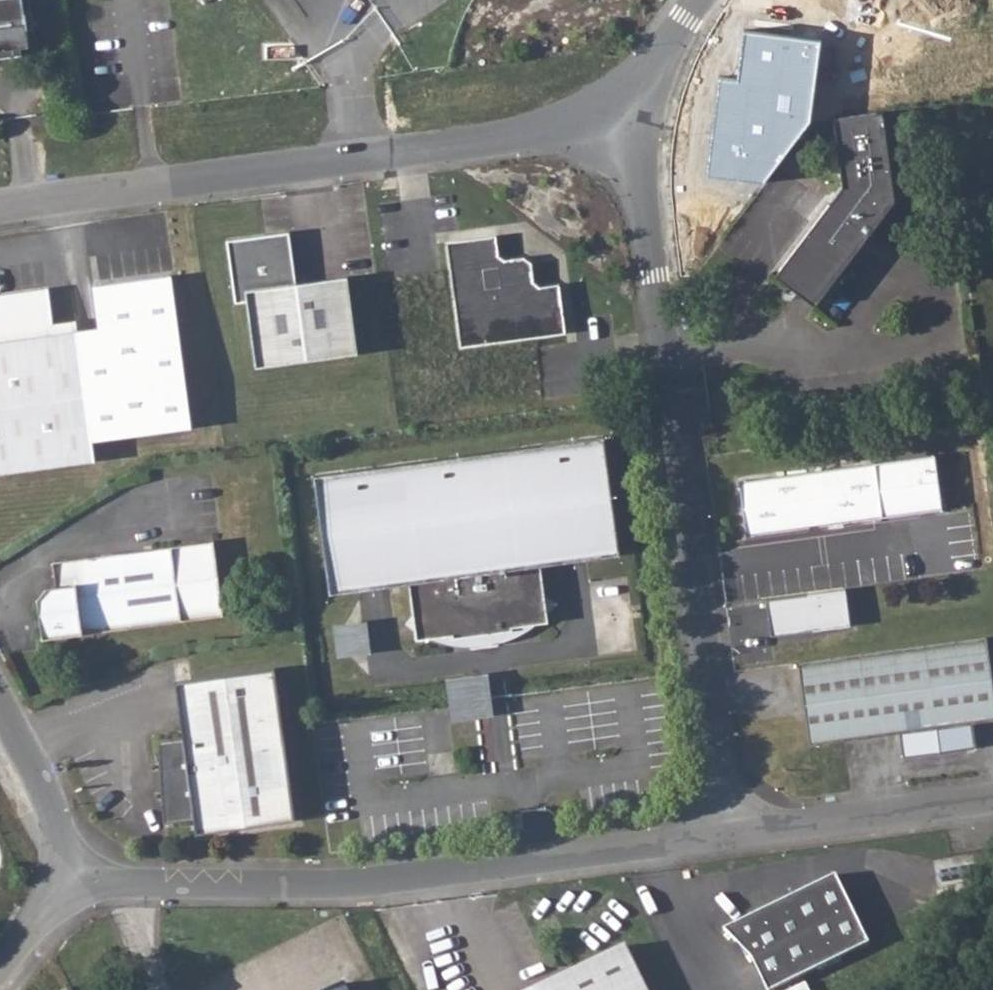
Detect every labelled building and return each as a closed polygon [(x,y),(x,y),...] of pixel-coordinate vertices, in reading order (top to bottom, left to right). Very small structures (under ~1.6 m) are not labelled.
[(25,45),(19,0),(0,0),(0,48),(25,45)] [(882,110),(832,117),(840,184),(774,271),(816,302),(895,198),(882,110)] [(284,233),(221,242),(229,305),(243,303),(251,369),(354,355),(343,278),(291,287),(284,233)] [(490,236),(440,243),(456,349),(561,335),(553,285),(534,289),(527,283),(524,263),(519,258),(500,261),(493,255),(490,236)] [(46,468),(88,463),(86,443),(185,430),(165,279),(89,289),(94,329),(98,360),(74,363),(70,333),(48,335),(43,295),(0,301),(0,474),(46,468)] [(70,333),(74,363),(98,360),(94,329),(70,333)] [(600,437),(311,478),(327,595),(411,583),(419,640),(456,635),(456,639),(510,632),(510,628),(546,623),(538,565),(616,554),(600,437)] [(874,464),(738,482),(745,535),(880,516),(874,464)] [(40,592),(30,603),(36,643),(175,623),(217,617),(207,543),(165,549),(45,565),(48,590),(40,592)] [(773,633),(854,625),(850,588),(770,596),(773,633)] [(337,625),(340,653),(372,650),(369,622),(337,625)] [(795,661),(805,743),(869,735),(895,731),(898,758),(935,753),(972,749),(969,722),(992,718),(992,709),(984,636),(921,644),(858,653),(795,661)] [(269,667),(169,681),(189,830),(289,817),(269,667)] [(493,673),(450,674),(452,718),(495,716),(493,673)] [(722,930),(730,938),(737,934),(763,989),(775,989),(866,946),(833,877),(722,930)] [(533,989),(644,989),(623,947),(533,989)]
